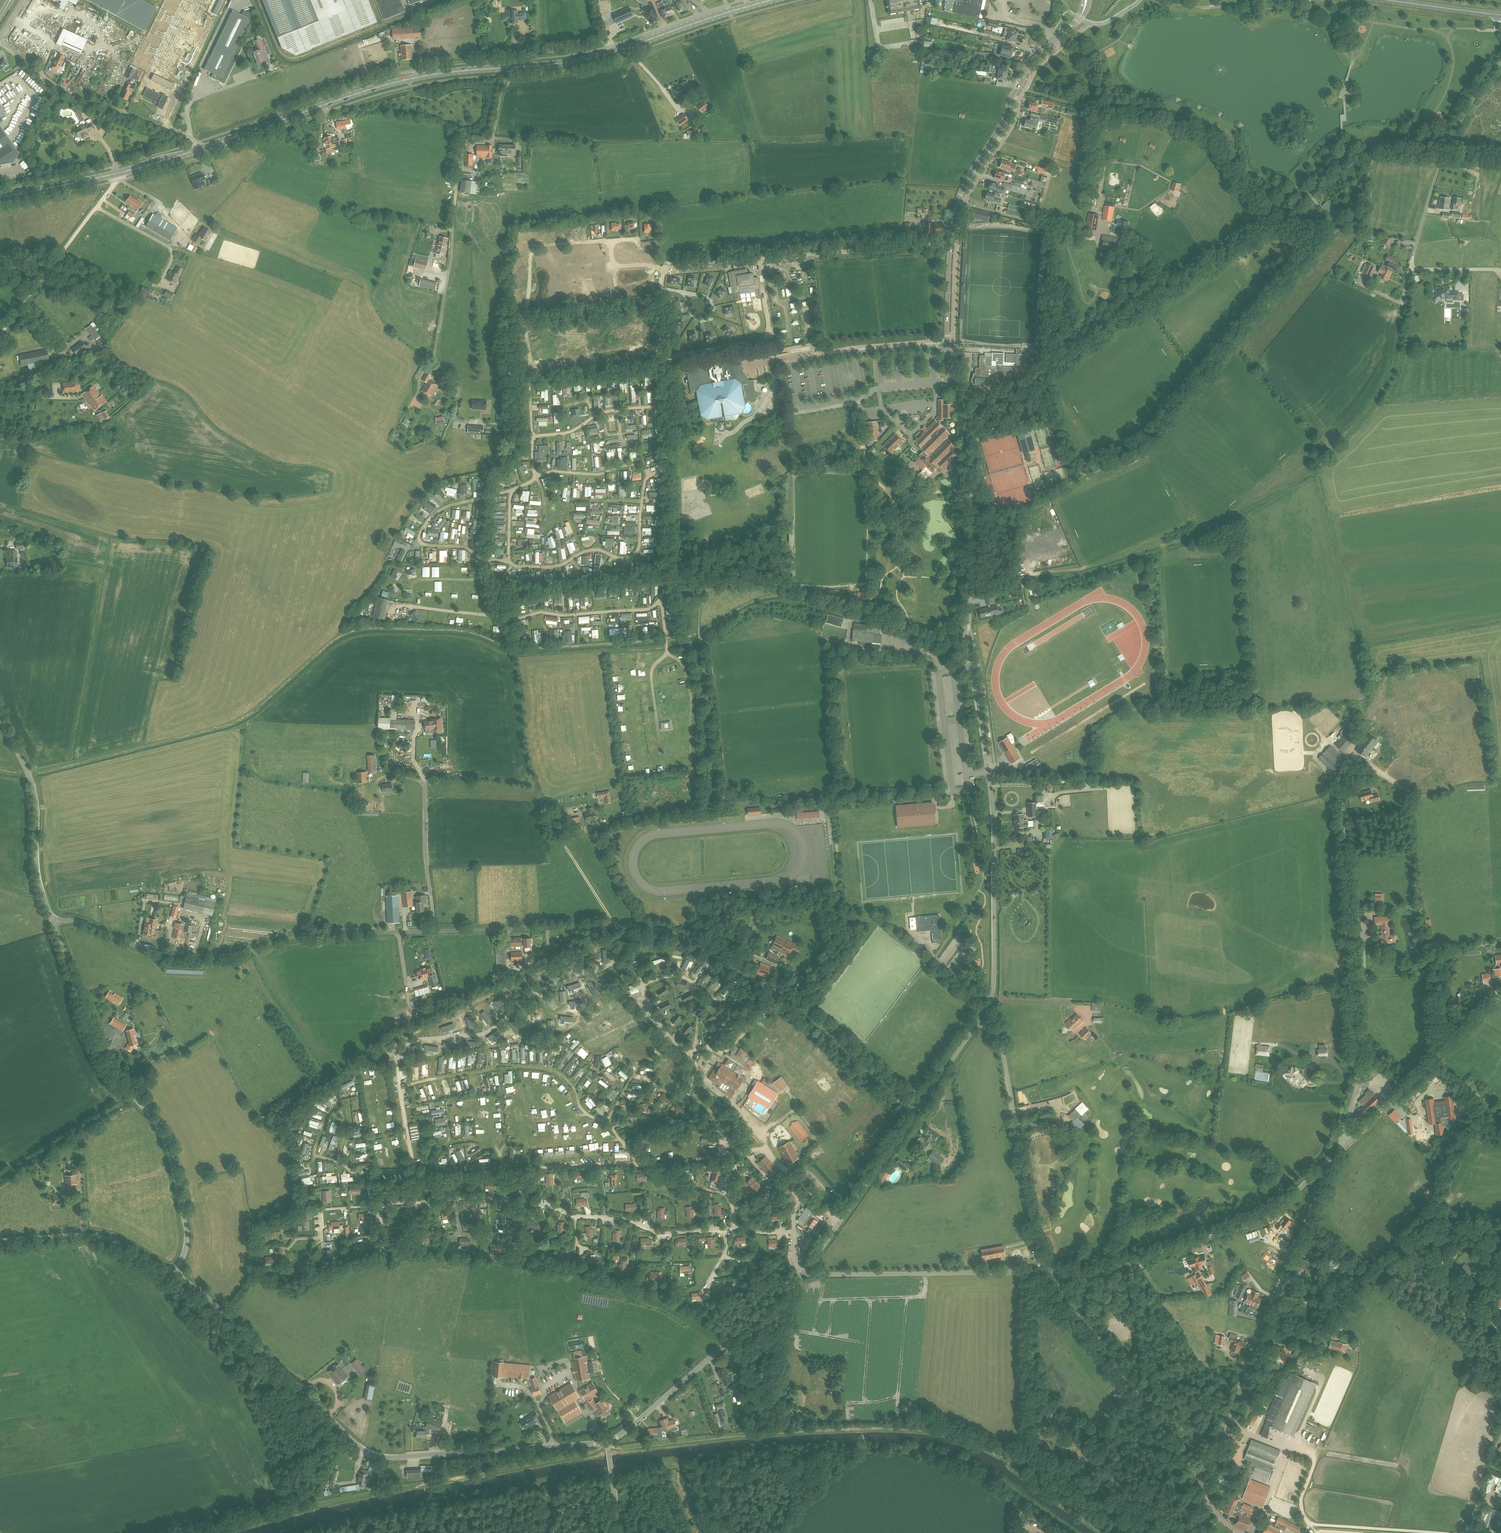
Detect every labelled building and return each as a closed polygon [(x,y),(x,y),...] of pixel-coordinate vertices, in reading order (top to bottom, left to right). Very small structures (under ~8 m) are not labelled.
[(66,10),(70,0),(78,4),(80,0),(61,0),(63,1),(60,7),(66,10)] [(143,30),(156,7),(143,0),(87,0),(143,30)] [(218,16),(226,0),(219,0),(212,13),(218,16)] [(278,38),(283,49),(296,56),(378,22),(369,0),(263,0),(278,38)] [(402,14),(396,0),(372,0),(382,22),(402,14)] [(686,8),(682,0),(681,1),(680,0),(674,0),(679,11),(686,8)] [(889,14),(920,9),(919,3),(927,2),(928,0),(887,0),(889,14)] [(945,7),(944,7),(944,8),(945,8),(945,11),(979,18),(979,17),(982,18),(983,9),(985,0),(946,0),(945,7)] [(671,6),(667,8),(665,8),(662,1),(657,4),(660,11),(663,18),(670,15),(674,13),(671,6)] [(643,5),(641,8),(643,13),(647,11),(648,13),(644,15),(645,18),(646,17),(647,20),(649,19),(651,24),(657,21),(656,17),(657,16),(658,17),(656,13),(657,13),(652,3),(648,5),(645,6),(643,5)] [(613,15),(616,23),(629,17),(626,9),(613,15)] [(241,15),(233,11),(215,46),(204,69),(213,74),(211,78),(224,85),(225,85),(234,67),(238,58),(242,49),(241,45),(239,44),(251,20),(251,19),(253,15),(252,14),(250,13),(250,12),(248,11),(248,12),(245,10),(243,11),(241,15)] [(517,21),(527,21),(526,13),(519,13),(518,11),(512,11),(511,10),(507,10),(507,15),(506,15),(505,15),(504,16),(504,17),(504,18),(504,19),(504,20),(505,21),(506,21),(508,21),(508,24),(517,23),(517,21)] [(392,28),(393,38),(421,36),(420,23),(412,24),(412,26),(392,28)] [(1001,34),(1016,37),(1017,33),(1014,32),(1014,29),(1010,28),(1007,27),(1007,29),(1000,27),(1000,29),(996,28),(995,32),(1001,34)] [(87,39),(79,36),(63,29),(56,44),(72,51),(80,55),(87,39)] [(1016,37),(1001,34),(1000,37),(1006,39),(1006,38),(1008,38),(1007,41),(1011,42),(1011,41),(1015,42),(1016,37)] [(265,58),(268,57),(267,55),(271,54),(268,45),(264,46),(262,38),(256,40),(259,50),(260,53),(259,53),(258,53),(258,54),(255,55),(255,53),(254,53),(255,55),(255,56),(256,58),(259,65),(267,62),(265,58)] [(995,48),(1012,53),(1013,48),(996,43),(995,48)] [(402,60),(413,59),(412,45),(401,46),(401,52),(401,56),(401,55),(402,60)] [(1012,53),(995,48),(993,53),(1011,58),(1012,53)] [(61,66),(65,57),(58,53),(55,59),(56,59),(52,67),(59,70),(60,66),(61,66)] [(991,73),(998,74),(1007,76),(1007,71),(999,69),(999,70),(992,69),(993,61),(988,61),(987,65),(986,70),(983,69),(980,68),(980,71),(986,72),(991,73)] [(132,78),(134,79),(140,82),(145,71),(137,68),(136,70),(129,67),(125,77),(131,80),(132,78)] [(153,74),(151,80),(171,90),(174,84),(153,74)] [(691,91),(687,81),(679,84),(680,86),(673,89),(676,95),(683,92),(684,94),(691,91)] [(128,92),(131,85),(127,84),(124,90),(121,97),(127,100),(130,93),(128,92)] [(153,104),(158,106),(157,107),(162,109),(168,97),(163,95),(163,96),(147,89),(143,96),(154,102),(153,104)] [(708,107),(705,102),(698,107),(701,112),(708,107)] [(1041,113),(1042,108),(1037,107),(1038,104),(1029,102),(1029,103),(1028,103),(1028,106),(1029,106),(1028,109),(1036,111),(1036,112),(1041,113)] [(688,120),(684,113),(675,119),(680,126),(688,120)] [(1029,121),(1025,120),(1024,120),(1023,123),(1024,123),(1024,124),(1024,126),(1031,128),(1032,126),(1037,128),(1039,119),(1030,116),(1029,121)] [(1057,124),(1060,125),(1062,121),(1061,121),(1047,117),(1046,121),(1057,124)] [(81,126),(75,129),(74,130),(73,132),(73,133),(74,135),(75,136),(77,137),(78,137),(79,139),(81,139),(83,138),(83,139),(88,136),(87,134),(86,133),(87,132),(88,132),(94,129),(91,123),(89,119),(86,121),(87,123),(86,124),(84,121),(83,121),(80,122),(80,124),(81,126)] [(351,120),(337,123),(339,129),(352,127),(351,120)] [(10,163),(12,163),(19,153),(0,125),(0,165),(10,163)] [(324,143),(326,143),(327,147),(325,147),(326,153),(335,152),(334,147),(340,145),(339,137),(332,139),(332,137),(325,138),(325,139),(323,139),(324,143)] [(507,156),(507,145),(504,145),(499,145),(499,156),(507,156)] [(510,146),(507,145),(507,156),(515,156),(515,145),(510,145),(510,146)] [(480,157),(480,160),(482,160),(482,158),(492,158),(492,146),(487,146),(477,146),(477,157),(480,157)] [(323,149),(319,150),(319,148),(315,148),(316,155),(315,155),(316,160),(321,160),(320,152),(323,151),(323,149)] [(1017,171),(1015,170),(1016,167),(1009,165),(1010,163),(1002,160),(1000,167),(1008,170),(1017,173),(1016,174),(1021,176),(1023,170),(1018,169),(1017,171)] [(1354,163),(1351,160),(1346,166),(1349,169),(1354,163)] [(1009,182),(1010,178),(1003,176),(1004,173),(1000,172),(999,172),(996,171),(994,177),(1002,180),(1005,181),(1005,180),(1009,182)] [(193,184),(195,189),(200,188),(201,187),(199,181),(204,180),(201,173),(201,172),(198,174),(190,177),(191,178),(193,184)] [(477,182),(462,180),(461,192),(476,194),(477,182)] [(998,184),(990,182),(989,183),(988,184),(989,185),(988,189),(996,191),(1003,193),(1004,189),(997,187),(998,184)] [(1021,188),(1013,185),(1004,183),(1003,187),(1011,189),(1011,190),(1024,194),(1025,189),(1021,188)] [(1000,203),(1001,199),(994,197),(995,194),(987,192),(985,199),(993,201),(1000,203)] [(131,206),(136,200),(130,196),(125,202),(131,206)] [(1449,210),(1451,198),(1440,197),(1438,208),(1449,210)] [(1454,197),(1453,204),(1452,203),(1451,209),(1455,210),(1456,204),(1460,205),(1460,202),(1463,203),(1463,200),(1461,199),(1461,198),(1454,197)] [(136,200),(131,206),(132,207),(131,208),(133,208),(132,209),(132,210),(131,211),(130,210),(127,214),(125,217),(132,222),(135,219),(133,217),(142,204),(138,201),(136,200)] [(1335,219),(1340,215),(1327,201),(1322,206),(1335,219)] [(1115,207),(1105,206),(1102,220),(1112,221),(1115,207)] [(975,209),(973,213),(973,215),(972,217),(977,218),(986,221),(988,213),(989,213),(975,209)] [(152,232),(152,231),(170,241),(177,228),(153,214),(145,227),(145,228),(140,225),(139,227),(151,234),(153,232),(152,232)] [(1096,230),(1099,215),(1089,214),(1087,229),(1096,230)] [(1127,232),(1129,223),(1118,220),(1118,223),(1121,224),(1119,231),(1127,232)] [(934,233),(934,232),(943,233),(943,225),(939,225),(939,224),(935,224),(934,225),(932,225),(932,224),(926,223),(925,233),(931,234),(931,233),(934,233)] [(206,241),(211,232),(204,228),(201,234),(200,233),(198,236),(196,235),(192,241),(199,244),(202,239),(206,241)] [(922,228),(913,228),(913,236),(922,236),(922,228)] [(1116,238),(1103,235),(1100,248),(1114,251),(1116,238)] [(440,237),(439,242),(438,247),(436,247),(435,251),(437,251),(436,253),(442,254),(441,257),(445,258),(446,254),(447,250),(445,250),(448,239),(440,237)] [(1393,238),(1386,237),(1386,238),(1383,237),(1382,239),(1384,241),(1383,244),(1389,247),(1393,238)] [(1293,252),(1290,248),(1291,247),(1286,241),(1275,248),(1278,252),(1280,252),(1284,258),(1293,252)] [(1304,251),(1300,246),(1295,249),(1299,255),(1304,251)] [(1390,271),(1391,269),(1396,271),(1399,265),(1395,263),(1397,259),(1394,258),(1388,255),(1386,261),(1389,263),(1388,266),(1382,264),(1381,267),(1390,271)] [(428,262),(416,259),(414,267),(426,270),(428,262)] [(1368,264),(1367,266),(1365,265),(1361,272),(1369,276),(1374,266),(1368,264)] [(1390,271),(1381,267),(1378,272),(1382,274),(1381,277),(1382,278),(1382,279),(1384,280),(1385,280),(1387,280),(1388,277),(1389,277),(1392,272),(1390,271)] [(746,270),(731,272),(735,292),(739,291),(740,294),(755,292),(755,289),(760,288),(758,278),(754,278),(754,277),(754,278),(753,279),(752,274),(747,275),(747,273),(748,273),(747,273),(746,270)] [(405,274),(406,276),(408,281),(414,278),(411,271),(405,274)] [(179,275),(175,273),(171,272),(168,280),(175,283),(179,275)] [(714,277),(708,275),(704,284),(710,287),(714,277)] [(142,286),(140,292),(138,295),(140,296),(153,301),(154,298),(149,295),(151,290),(142,286)] [(722,287),(715,294),(719,299),(727,292),(722,287)] [(1437,294),(1434,297),(1433,298),(1433,299),(1433,300),(1434,301),(1434,302),(1436,302),(1437,302),(1438,301),(1441,298),(1453,298),(1453,300),(1459,300),(1459,292),(1450,292),(1450,287),(1445,287),(1445,289),(1442,289),(1442,288),(1437,288),(1437,294)] [(171,300),(174,294),(167,290),(163,296),(171,300)] [(99,335),(96,331),(98,330),(94,323),(91,325),(86,329),(94,339),(97,343),(102,340),(99,335)] [(733,333),(726,326),(722,330),(729,337),(733,333)] [(87,350),(91,347),(88,342),(85,345),(82,341),(72,349),(77,355),(86,348),(87,350)] [(49,361),(47,349),(19,355),(22,367),(31,365),(30,364),(45,361),(46,362),(49,361)] [(976,368),(975,373),(975,374),(984,374),(984,378),(995,379),(995,385),(1002,386),(1002,383),(1012,383),(1015,381),(1015,368),(999,367),(999,365),(1004,365),(1004,354),(992,353),(992,358),(990,357),(989,357),(989,356),(980,356),(980,358),(979,359),(978,361),(979,362),(979,364),(979,368),(976,368)] [(1016,354),(1007,354),(1006,363),(1018,363),(1018,370),(1028,371),(1029,355),(1021,355),(1016,354)] [(692,366),(685,368),(686,373),(687,373),(688,375),(689,383),(691,392),(696,392),(698,403),(701,416),(707,420),(713,419),(713,423),(714,423),(716,422),(717,422),(717,421),(722,420),(723,421),(736,419),(739,414),(741,414),(741,413),(743,412),(746,407),(745,405),(747,402),(748,401),(751,403),(753,402),(755,402),(757,399),(756,397),(758,397),(757,393),(756,393),(753,380),(748,381),(747,377),(744,374),(743,369),(742,369),(741,365),(740,365),(738,366),(737,363),(734,363),(733,360),(692,367),(692,366)] [(431,397),(438,386),(428,380),(431,375),(426,373),(422,381),(426,383),(422,391),(431,397)] [(975,374),(975,373),(974,373),(972,378),(971,378),(971,379),(971,380),(971,381),(971,382),(971,383),(971,384),(972,384),(973,389),(974,389),(974,394),(989,395),(989,385),(995,385),(995,379),(984,378),(984,374),(975,374)] [(77,391),(78,391),(78,382),(76,382),(76,381),(63,382),(63,384),(62,384),(63,392),(64,394),(77,392),(77,391)] [(449,384),(445,381),(441,386),(446,390),(449,384)] [(95,410),(106,401),(101,395),(100,396),(93,386),(83,394),(95,410)] [(486,410),(487,401),(473,400),(472,409),(486,410)] [(950,435),(941,426),(941,425),(940,426),(940,425),(941,421),(944,421),(944,418),(953,418),(954,405),(944,405),(944,400),(938,400),(938,420),(938,423),(935,421),(927,429),(925,428),(923,430),(924,432),(922,434),(923,435),(918,440),(917,439),(915,441),(920,446),(920,447),(925,452),(924,453),(923,453),(920,456),(921,456),(920,457),(919,458),(915,463),(923,470),(927,466),(933,472),(936,469),(941,473),(947,467),(946,466),(953,459),(954,460),(957,457),(952,452),(956,448),(947,439),(950,435)] [(107,410),(96,415),(100,423),(103,422),(102,420),(110,416),(107,410)] [(874,422),(865,423),(866,442),(876,441),(874,422)] [(1020,431),(1018,431),(1023,450),(1033,448),(1028,428),(1023,430),(1023,427),(1019,428),(1020,431)] [(895,433),(889,439),(895,446),(897,444),(899,446),(903,442),(895,433)] [(895,446),(889,439),(882,446),(891,454),(895,450),(893,448),(895,446)] [(545,461),(545,452),(549,452),(549,445),(539,446),(539,454),(535,454),(535,461),(545,461)] [(655,460),(660,459),(659,455),(648,457),(650,464),(656,463),(655,460)] [(454,500),(457,498),(452,487),(448,489),(454,500)] [(436,496),(444,504),(447,501),(439,493),(436,496)] [(894,507),(897,504),(889,497),(887,501),(887,505),(890,507),(894,507)] [(424,508),(431,512),(432,510),(435,511),(437,508),(427,502),(424,508)] [(485,505),(477,504),(476,515),(484,516),(485,505)] [(616,523),(616,520),(620,520),(620,515),(610,515),(609,520),(612,520),(612,523),(616,523)] [(446,519),(439,527),(443,530),(449,521),(446,519)] [(485,522),(474,520),(473,533),(477,533),(478,526),(484,527),(485,522)] [(566,528),(569,535),(575,533),(570,522),(567,523),(568,526),(566,528)] [(410,532),(408,535),(415,539),(418,533),(408,527),(406,531),(410,532)] [(543,538),(543,535),(536,535),(536,529),(529,529),(529,534),(531,534),(531,538),(543,538)] [(560,541),(567,538),(563,529),(557,532),(560,541)] [(607,539),(607,547),(617,546),(616,539),(607,539)] [(633,539),(627,541),(630,550),(636,548),(633,539)] [(572,553),(578,551),(575,542),(569,544),(572,553)] [(398,556),(405,558),(408,548),(401,546),(398,556)] [(566,547),(560,548),(561,553),(563,552),(565,559),(568,559),(566,547)] [(790,559),(790,549),(781,549),(781,559),(790,559)] [(7,567),(18,566),(17,557),(16,557),(16,551),(10,551),(10,558),(7,558),(7,567)] [(545,562),(545,553),(541,553),(541,552),(537,552),(537,562),(545,562)] [(377,597),(373,616),(384,619),(389,599),(377,597)] [(990,608),(979,610),(981,618),(991,615),(991,614),(999,613),(1001,612),(1000,609),(998,610),(997,606),(990,607),(990,608)] [(841,627),(844,619),(828,614),(826,623),(841,627)] [(619,624),(618,615),(614,615),(614,619),(610,619),(611,625),(619,624)] [(880,643),(881,634),(879,634),(880,626),(854,623),(853,631),(852,641),(872,643),(872,642),(880,643)] [(1092,688),(1097,685),(1094,679),(1089,682),(1092,688)] [(406,696),(401,696),(401,701),(401,704),(409,705),(409,701),(405,701),(406,696)] [(390,709),(389,719),(391,719),(391,726),(391,729),(415,729),(415,720),(396,720),(397,709),(390,709)] [(442,730),(441,719),(433,719),(433,721),(425,721),(426,730),(434,729),(434,730),(442,730)] [(670,721),(667,722),(663,723),(663,722),(661,722),(662,730),(671,729),(670,721)] [(1354,741),(1346,733),(1335,744),(1343,752),(1354,741)] [(1378,742),(1368,734),(1356,750),(1366,758),(1378,742)] [(1012,763),(1019,759),(1012,748),(1013,747),(1012,745),(1011,745),(1006,738),(999,742),(1002,747),(1001,747),(1004,753),(1005,752),(1012,763)] [(1344,769),(1340,765),(1345,759),(1331,745),(1318,758),(1333,772),(1332,773),(1336,777),(1344,769)] [(376,771),(375,755),(367,755),(369,772),(376,771)] [(368,782),(367,771),(356,772),(357,783),(368,782)] [(383,792),(392,791),(392,784),(382,784),(383,792)] [(606,803),(611,802),(609,790),(597,792),(598,797),(605,796),(606,803)] [(1380,800),(1378,794),(1372,795),(1371,790),(1360,793),(1362,801),(1371,799),(1372,802),(1380,800)] [(1044,802),(1035,803),(1027,803),(1028,817),(1045,816),(1044,802)] [(932,803),(899,806),(901,826),(934,823),(932,803)] [(564,807),(555,808),(556,817),(566,816),(564,807)] [(585,813),(587,821),(596,819),(594,812),(593,812),(592,807),(588,808),(588,813),(585,813)] [(760,807),(747,808),(748,812),(748,816),(761,814),(761,811),(760,807)] [(1024,821),(1023,821),(1023,814),(1013,815),(1014,820),(1015,820),(1015,828),(1024,827),(1028,827),(1028,826),(1032,826),(1031,821),(1028,821),(1028,820),(1025,820),(1024,821)] [(413,905),(413,903),(412,891),(402,892),(403,907),(413,906),(413,905)] [(216,899),(187,892),(183,908),(212,915),(216,899)] [(386,896),(387,902),(388,923),(399,922),(398,895),(386,896)] [(416,896),(417,901),(417,902),(416,902),(413,903),(413,905),(417,905),(417,911),(425,910),(424,903),(427,902),(426,900),(426,895),(416,896)] [(917,930),(931,929),(933,943),(941,942),(939,919),(939,915),(919,916),(919,917),(916,917),(917,927),(917,928),(917,930)] [(1395,936),(1391,936),(1389,936),(1389,924),(1391,924),(1391,917),(1375,917),(1376,924),(1382,924),(1382,930),(1381,930),(1380,932),(1381,933),(1382,933),(1382,936),(1379,936),(1379,943),(1392,942),(1395,942),(1395,936)] [(154,933),(156,923),(157,920),(150,919),(149,924),(145,924),(144,929),(143,929),(143,932),(144,933),(150,934),(151,932),(154,933)] [(193,926),(175,922),(174,927),(175,927),(172,937),(189,942),(193,926)] [(798,953),(801,947),(777,935),(771,948),(789,957),(793,950),(798,953)] [(524,938),(524,939),(521,939),(521,938),(511,938),(511,946),(521,946),(521,945),(524,945),(524,947),(531,947),(530,942),(532,942),(531,939),(530,939),(530,938),(524,938)] [(752,966),(754,962),(756,959),(749,955),(751,951),(744,947),(740,952),(737,958),(752,966)] [(522,960),(522,952),(511,953),(511,961),(522,960)] [(776,964),(779,957),(769,952),(766,959),(776,964)] [(771,966),(761,962),(757,973),(767,977),(771,966)] [(429,976),(432,987),(438,985),(435,974),(433,975),(431,967),(426,969),(426,968),(421,969),(422,970),(417,971),(419,979),(429,976)] [(687,982),(677,980),(676,989),(680,989),(680,988),(686,988),(687,982)] [(640,994),(636,983),(628,987),(630,990),(627,991),(630,998),(633,997),(633,998),(640,994)] [(416,995),(429,992),(427,985),(414,989),(416,995)] [(669,992),(665,986),(656,992),(661,998),(669,992)] [(107,994),(105,997),(113,1002),(114,1001),(119,1004),(122,999),(114,994),(114,995),(108,992),(107,994)] [(694,998),(690,992),(681,997),(685,1003),(694,998)] [(672,1007),(668,1001),(660,1006),(663,1012),(672,1007)] [(704,1008),(699,1002),(691,1010),(696,1015),(704,1008)] [(1101,1012),(1101,1004),(1093,1003),(1092,1012),(1101,1012)] [(682,1017),(676,1013),(670,1021),(676,1025),(682,1017)] [(715,1018),(710,1013),(702,1019),(707,1025),(715,1018)] [(1070,1021),(1077,1027),(1083,1021),(1077,1014),(1070,1021)] [(126,1025),(113,1017),(110,1024),(122,1031),(126,1025)] [(1077,1027),(1070,1021),(1069,1020),(1065,1023),(1073,1031),(1077,1027)] [(693,1028),(687,1023),(681,1031),(687,1036),(693,1028)] [(1095,1036),(1092,1034),(1086,1027),(1079,1034),(1088,1043),(1095,1036)] [(134,1028),(126,1030),(129,1041),(125,1048),(131,1052),(135,1045),(138,1044),(134,1028)] [(717,1036),(720,1034),(715,1028),(706,1034),(710,1040),(715,1037),(717,1035),(717,1036)] [(1319,1045),(1320,1050),(1318,1050),(1318,1055),(1320,1055),(1320,1058),(1326,1058),(1326,1055),(1327,1055),(1327,1050),(1326,1050),(1325,1044),(1319,1045)] [(1270,1047),(1257,1045),(1256,1053),(1269,1054),(1270,1047)] [(742,1069),(745,1065),(751,1056),(747,1053),(748,1052),(740,1048),(740,1049),(735,1046),(730,1054),(731,1055),(731,1056),(728,1060),(728,1059),(724,1065),(723,1064),(722,1065),(718,1063),(709,1078),(719,1085),(722,1081),(725,1083),(724,1085),(721,1089),(726,1092),(725,1093),(732,1097),(735,1092),(734,1091),(735,1090),(736,1090),(744,1078),(739,1075),(742,1069)] [(586,1060),(591,1054),(583,1048),(579,1054),(586,1060)] [(821,1050),(818,1054),(821,1057),(826,1051),(823,1048),(821,1050)] [(624,1068),(627,1067),(622,1057),(619,1058),(624,1068)] [(826,1061),(829,1066),(835,1061),(832,1057),(826,1061)] [(567,1071),(571,1074),(577,1065),(572,1062),(567,1071)] [(663,1071),(668,1064),(666,1062),(660,1069),(663,1071)] [(1308,1083),(1306,1081),(1293,1066),(1285,1074),(1294,1084),(1297,1081),(1302,1087),(1308,1083)] [(666,1075),(669,1078),(674,1070),(671,1067),(666,1075)] [(580,1078),(582,1075),(584,1077),(586,1073),(584,1072),(585,1070),(582,1068),(577,1075),(580,1078)] [(609,1071),(606,1075),(613,1081),(616,1078),(609,1071)] [(623,1071),(620,1074),(628,1081),(631,1079),(623,1071)] [(1394,1083),(1386,1074),(1385,1075),(1392,1084),(1394,1083)] [(788,1086),(782,1077),(774,1082),(780,1092),(788,1086)] [(602,1081),(600,1083),(610,1089),(611,1087),(602,1081)] [(777,1093),(758,1081),(749,1095),(769,1107),(777,1093)] [(608,1097),(611,1100),(618,1092),(615,1089),(608,1097)] [(1359,1101),(1361,1104),(1369,1111),(1375,1106),(1380,1101),(1369,1089),(1365,1093),(1368,1096),(1366,1097),(1366,1098),(1364,1096),(1359,1101)] [(1476,1091),(1469,1098),(1473,1102),(1480,1096),(1476,1091)] [(784,1092),(782,1096),(793,1103),(795,1098),(784,1092)] [(670,1101),(669,1100),(670,1099),(665,1096),(659,1102),(664,1106),(666,1103),(667,1104),(670,1101)] [(1429,1124),(1435,1124),(1436,1135),(1444,1134),(1443,1127),(1448,1126),(1449,1128),(1456,1127),(1455,1119),(1456,1119),(1453,1096),(1445,1097),(1445,1100),(1434,1102),(1434,1098),(1426,1099),(1429,1124)] [(599,1107),(597,1110),(603,1117),(606,1114),(599,1107)] [(1367,1113),(1363,1107),(1355,1115),(1359,1120),(1367,1113)] [(1394,1110),(1389,1115),(1396,1122),(1401,1117),(1394,1110)] [(1084,1124),(1072,1111),(1068,1115),(1080,1128),(1084,1124)] [(735,1128),(733,1126),(733,1127),(729,1123),(724,1129),(734,1138),(739,1132),(735,1128)] [(416,1126),(411,1127),(409,1127),(410,1128),(411,1137),(412,1141),(419,1139),(419,1135),(416,1126)] [(934,1141),(937,1137),(929,1131),(926,1135),(927,1135),(924,1139),(920,1136),(914,1144),(923,1150),(924,1151),(926,1148),(925,1148),(931,1139),(934,1141)] [(623,1138),(628,1146),(633,1143),(629,1135),(623,1138)] [(788,1163),(798,1158),(789,1142),(779,1147),(788,1163)] [(615,1157),(615,1161),(628,1161),(628,1157),(624,1153),(624,1150),(619,1150),(619,1153),(612,1153),(612,1157),(615,1157)] [(944,1159),(932,1151),(928,1157),(939,1165),(944,1159)] [(776,1172),(775,1171),(777,1169),(765,1156),(758,1163),(770,1176),(774,1181),(770,1185),(775,1189),(783,1180),(779,1176),(780,1175),(779,1175),(777,1172),(776,1172)] [(899,1159),(895,1164),(904,1172),(909,1166),(905,1163),(904,1164),(899,1159)] [(718,1181),(720,1172),(719,1171),(720,1169),(716,1168),(715,1170),(714,1170),(712,1180),(718,1181)] [(889,1172),(884,1169),(875,1181),(880,1185),(889,1172)] [(588,1176),(587,1170),(585,1170),(585,1171),(577,1172),(577,1178),(581,1177),(581,1178),(586,1178),(586,1176),(588,1176)] [(648,1178),(647,1172),(645,1172),(645,1173),(637,1174),(637,1180),(641,1179),(641,1180),(646,1180),(646,1178),(648,1177),(648,1178)] [(552,1180),(553,1180),(553,1176),(550,1176),(550,1174),(551,1174),(551,1173),(545,1174),(545,1176),(546,1176),(546,1184),(552,1184),(552,1180)] [(66,1192),(77,1191),(76,1181),(77,1181),(76,1175),(65,1176),(66,1192)] [(753,1192),(759,1186),(752,1179),(748,1182),(743,1177),(738,1181),(744,1187),(746,1185),(753,1192)] [(430,1189),(431,1189),(433,1189),(432,1187),(431,1187),(431,1184),(429,1184),(429,1182),(423,1182),(423,1185),(424,1185),(425,1193),(430,1193),(430,1189)] [(730,1184),(720,1182),(719,1189),(728,1191),(730,1184)] [(391,1192),(392,1192),(391,1186),(388,1186),(388,1187),(380,1188),(381,1194),(385,1193),(385,1194),(390,1194),(389,1192),(391,1191),(391,1192)] [(329,1198),(330,1198),(330,1193),(327,1193),(327,1191),(328,1191),(322,1192),(322,1194),(323,1194),(324,1202),(330,1202),(329,1198)] [(63,1204),(62,1194),(53,1195),(54,1204),(63,1204)] [(720,1211),(721,1211),(721,1206),(718,1206),(718,1204),(719,1204),(713,1204),(713,1207),(714,1207),(715,1215),(720,1215),(720,1211)] [(692,1213),(693,1213),(693,1208),(691,1209),(690,1207),(691,1207),(691,1206),(685,1207),(685,1209),(686,1209),(687,1217),(693,1217),(692,1213)] [(478,1214),(479,1214),(478,1209),(476,1209),(476,1207),(470,1207),(471,1210),(472,1210),(472,1218),(478,1217),(478,1214)] [(813,1226),(814,1224),(815,1225),(818,1221),(814,1219),(812,1218),(814,1216),(810,1213),(811,1210),(806,1207),(797,1220),(802,1224),(805,1226),(807,1224),(811,1227),(812,1228),(813,1227),(813,1226)] [(1281,1225),(1277,1229),(1283,1234),(1284,1232),(1288,1235),(1291,1230),(1287,1228),(1292,1221),(1286,1217),(1284,1220),(1283,1219),(1280,1224),(1281,1225)] [(308,1226),(309,1226),(308,1221),(306,1221),(306,1219),(300,1219),(300,1222),(302,1222),(302,1230),(308,1229),(308,1226)] [(332,1229),(340,1228),(339,1222),(331,1222),(331,1224),(329,1224),(329,1230),(332,1230),(332,1229)] [(282,1232),(281,1226),(278,1227),(278,1228),(270,1230),(272,1235),(275,1234),(275,1235),(280,1234),(280,1232),(282,1232)] [(424,1242),(430,1241),(429,1236),(426,1236),(426,1235),(421,1235),(421,1238),(419,1238),(419,1237),(419,1243),(422,1243),(422,1245),(425,1245),(424,1242)] [(1289,1242),(1283,1237),(1282,1236),(1280,1238),(1284,1241),(1283,1243),(1286,1245),(1289,1242)] [(714,1244),(714,1239),(711,1239),(711,1237),(706,1237),(706,1240),(707,1240),(708,1248),(713,1248),(713,1244),(714,1244)] [(737,1244),(745,1244),(745,1238),(741,1238),(741,1237),(736,1237),(736,1240),(734,1240),(734,1239),(734,1245),(737,1245),(737,1244)] [(470,1246),(470,1240),(470,1241),(468,1241),(468,1238),(463,1238),(463,1239),(460,1239),(459,1245),(468,1245),(467,1246),(470,1246)] [(678,1246),(686,1245),(686,1240),(682,1240),(682,1239),(677,1239),(678,1241),(676,1241),(675,1241),(676,1247),(678,1247),(678,1246)] [(354,1252),(362,1251),(362,1245),(358,1246),(358,1245),(353,1245),(354,1247),(352,1248),(352,1247),(351,1247),(352,1253),(355,1253),(354,1252)] [(982,1249),(984,1259),(1005,1256),(1003,1246),(982,1249)] [(1192,1259),(1189,1260),(1191,1267),(1193,1267),(1195,1267),(1197,1266),(1198,1270),(1202,1268),(1200,1265),(1202,1264),(1207,1262),(1204,1255),(1199,1257),(1199,1256),(1198,1257),(1198,1256),(1196,1257),(1196,1258),(1192,1259)] [(1308,1274),(1310,1269),(1307,1268),(1310,1262),(1304,1259),(1302,1264),(1301,1264),(1300,1268),(1306,1270),(1305,1273),(1308,1274)] [(1340,1263),(1332,1259),(1328,1268),(1336,1272),(1336,1271),(1337,1271),(1337,1270),(1338,1269),(1338,1268),(1340,1263)] [(754,1269),(758,1268),(758,1263),(749,1263),(749,1265),(747,1265),(747,1271),(750,1271),(750,1270),(754,1270),(754,1269)] [(1465,1264),(1462,1269),(1465,1272),(1464,1273),(1469,1276),(1473,1269),(1465,1264)] [(651,1279),(659,1279),(659,1273),(656,1273),(656,1272),(651,1272),(651,1274),(649,1274),(649,1280),(651,1280),(651,1279)] [(1247,1282),(1254,1277),(1250,1272),(1244,1277),(1247,1282)] [(1196,1274),(1192,1277),(1195,1283),(1197,1282),(1207,1297),(1213,1294),(1200,1274),(1197,1276),(1196,1274)] [(725,1293),(733,1292),(732,1287),(728,1287),(728,1286),(724,1287),(724,1289),(722,1289),(721,1289),(722,1295),(725,1294),(725,1293)] [(1246,1288),(1241,1286),(1236,1297),(1241,1299),(1246,1288)] [(1258,1298),(1258,1296),(1259,1293),(1253,1290),(1251,1294),(1247,1293),(1246,1296),(1247,1296),(1246,1299),(1245,1299),(1244,1301),(1258,1307),(1261,1299),(1259,1298),(1258,1298)] [(1243,1342),(1236,1340),(1237,1336),(1230,1333),(1229,1337),(1231,1338),(1230,1341),(1235,1343),(1234,1346),(1232,1345),(1231,1350),(1238,1353),(1240,1349),(1241,1349),(1242,1346),(1243,1342)] [(1215,1343),(1223,1345),(1225,1337),(1216,1335),(1215,1343)] [(1329,1348),(1345,1353),(1347,1344),(1341,1342),(1340,1343),(1332,1340),(1329,1348)] [(1283,1361),(1289,1353),(1284,1349),(1278,1357),(1283,1361)] [(582,1350),(573,1352),(578,1380),(587,1379),(582,1350)] [(1471,1359),(1470,1359),(1473,1368),(1475,1367),(1474,1366),(1480,1363),(1477,1354),(1474,1355),(1474,1354),(1471,1355),(1472,1358),(1471,1359),(1470,1359),(1471,1359)] [(357,1359),(352,1363),(356,1369),(361,1365),(357,1359)] [(530,1365),(495,1362),(494,1376),(502,1377),(502,1375),(529,1378),(530,1365)] [(339,1364),(328,1372),(334,1379),(338,1384),(348,1377),(344,1371),(339,1364)] [(724,1367),(717,1371),(720,1378),(725,1385),(732,1381),(728,1373),(724,1367)] [(1269,1412),(1264,1428),(1270,1431),(1271,1426),(1288,1433),(1293,1436),(1316,1384),(1294,1374),(1290,1372),(1287,1379),(1283,1377),(1276,1394),(1276,1395),(1275,1399),(1273,1405),(1270,1412),(1269,1412)] [(1500,1383),(1500,1376),(1496,1376),(1497,1379),(1492,1380),(1493,1384),(1500,1383)] [(534,1395),(540,1393),(535,1378),(531,1380),(533,1387),(532,1388),(534,1395)] [(579,1397),(571,1383),(549,1396),(558,1410),(579,1397)] [(592,1383),(580,1390),(585,1400),(591,1396),(598,1392),(592,1383)] [(738,1383),(733,1384),(737,1401),(741,1401),(738,1383)] [(585,1400),(592,1411),(596,1408),(598,1410),(598,1411),(599,1411),(600,1413),(602,1417),(610,1412),(609,1412),(611,1411),(609,1406),(607,1404),(605,1400),(603,1401),(602,1400),(595,1404),(591,1396),(585,1400)] [(580,1411),(574,1401),(558,1411),(564,1420),(580,1411)] [(534,1419),(538,1416),(535,1411),(530,1414),(530,1415),(521,1421),(525,1428),(536,1422),(534,1419)] [(730,1425),(725,1411),(718,1414),(723,1428),(730,1425)] [(430,1416),(426,1427),(430,1427),(430,1429),(439,1433),(443,1422),(435,1418),(431,1417),(430,1416)] [(667,1418),(660,1421),(664,1431),(676,1427),(674,1420),(668,1422),(667,1418)] [(421,1426),(413,1426),(413,1433),(417,1433),(417,1437),(424,1437),(427,1437),(427,1434),(430,1434),(430,1429),(430,1427),(426,1427),(423,1427),(423,1430),(421,1430),(421,1426)] [(657,1434),(660,1433),(659,1428),(647,1429),(647,1433),(648,1437),(657,1436),(657,1434)] [(443,1437),(433,1435),(431,1447),(441,1449),(443,1437)] [(1244,1481),(1239,1493),(1244,1495),(1245,1495),(1244,1498),(1247,1499),(1248,1496),(1250,1497),(1249,1501),(1254,1503),(1255,1503),(1262,1506),(1263,1505),(1266,1498),(1266,1497),(1267,1495),(1268,1494),(1270,1487),(1250,1479),(1251,1476),(1252,1476),(1253,1475),(1268,1481),(1278,1454),(1279,1454),(1281,1451),(1252,1439),(1245,1458),(1252,1461),(1250,1467),(1248,1466),(1245,1474),(1242,1480),(1244,1481)] [(1106,1475),(1098,1467),(1093,1471),(1102,1479),(1106,1475)] [(1233,1471),(1226,1468),(1223,1474),(1230,1478),(1233,1471)] [(421,1477),(421,1469),(407,1470),(408,1478),(421,1477)] [(370,1478),(371,1471),(368,1471),(362,1470),(360,1473),(360,1472),(358,1483),(365,1485),(367,1478),(370,1478)] [(1122,1482),(1118,1478),(1117,1480),(1112,1477),(1107,1484),(1110,1486),(1113,1482),(1117,1484),(1120,1486),(1122,1482)] [(341,1492),(345,1491),(356,1489),(359,1489),(358,1486),(355,1486),(345,1488),(345,1486),(342,1487),(342,1489),(340,1490),(340,1486),(331,1488),(332,1494),(341,1492)] [(1228,1496),(1221,1510),(1232,1515),(1234,1516),(1238,1518),(1235,1525),(1247,1530),(1248,1530),(1249,1526),(1253,1518),(1254,1515),(1255,1515),(1257,1509),(1253,1507),(1249,1505),(1249,1504),(1244,1502),(1232,1497),(1228,1496)] [(1493,1509),(1484,1506),(1478,1526),(1487,1529),(1487,1528),(1500,1532),(1500,1522),(1497,1521),(1500,1512),(1493,1509)] [(1281,1529),(1284,1530),(1285,1530),(1286,1527),(1290,1529),(1291,1528),(1301,1532),(1303,1532),(1305,1530),(1280,1517),(1278,1520),(1278,1519),(1276,1522),(1277,1522),(1275,1525),(1268,1522),(1263,1532),(1279,1532),(1281,1529)] [(1045,1529),(1045,1530),(1048,1531),(1049,1526),(1046,1526),(1046,1523),(1043,1522),(1043,1520),(1038,1519),(1038,1523),(1039,1523),(1038,1527),(1040,1527),(1040,1528),(1045,1529)]
